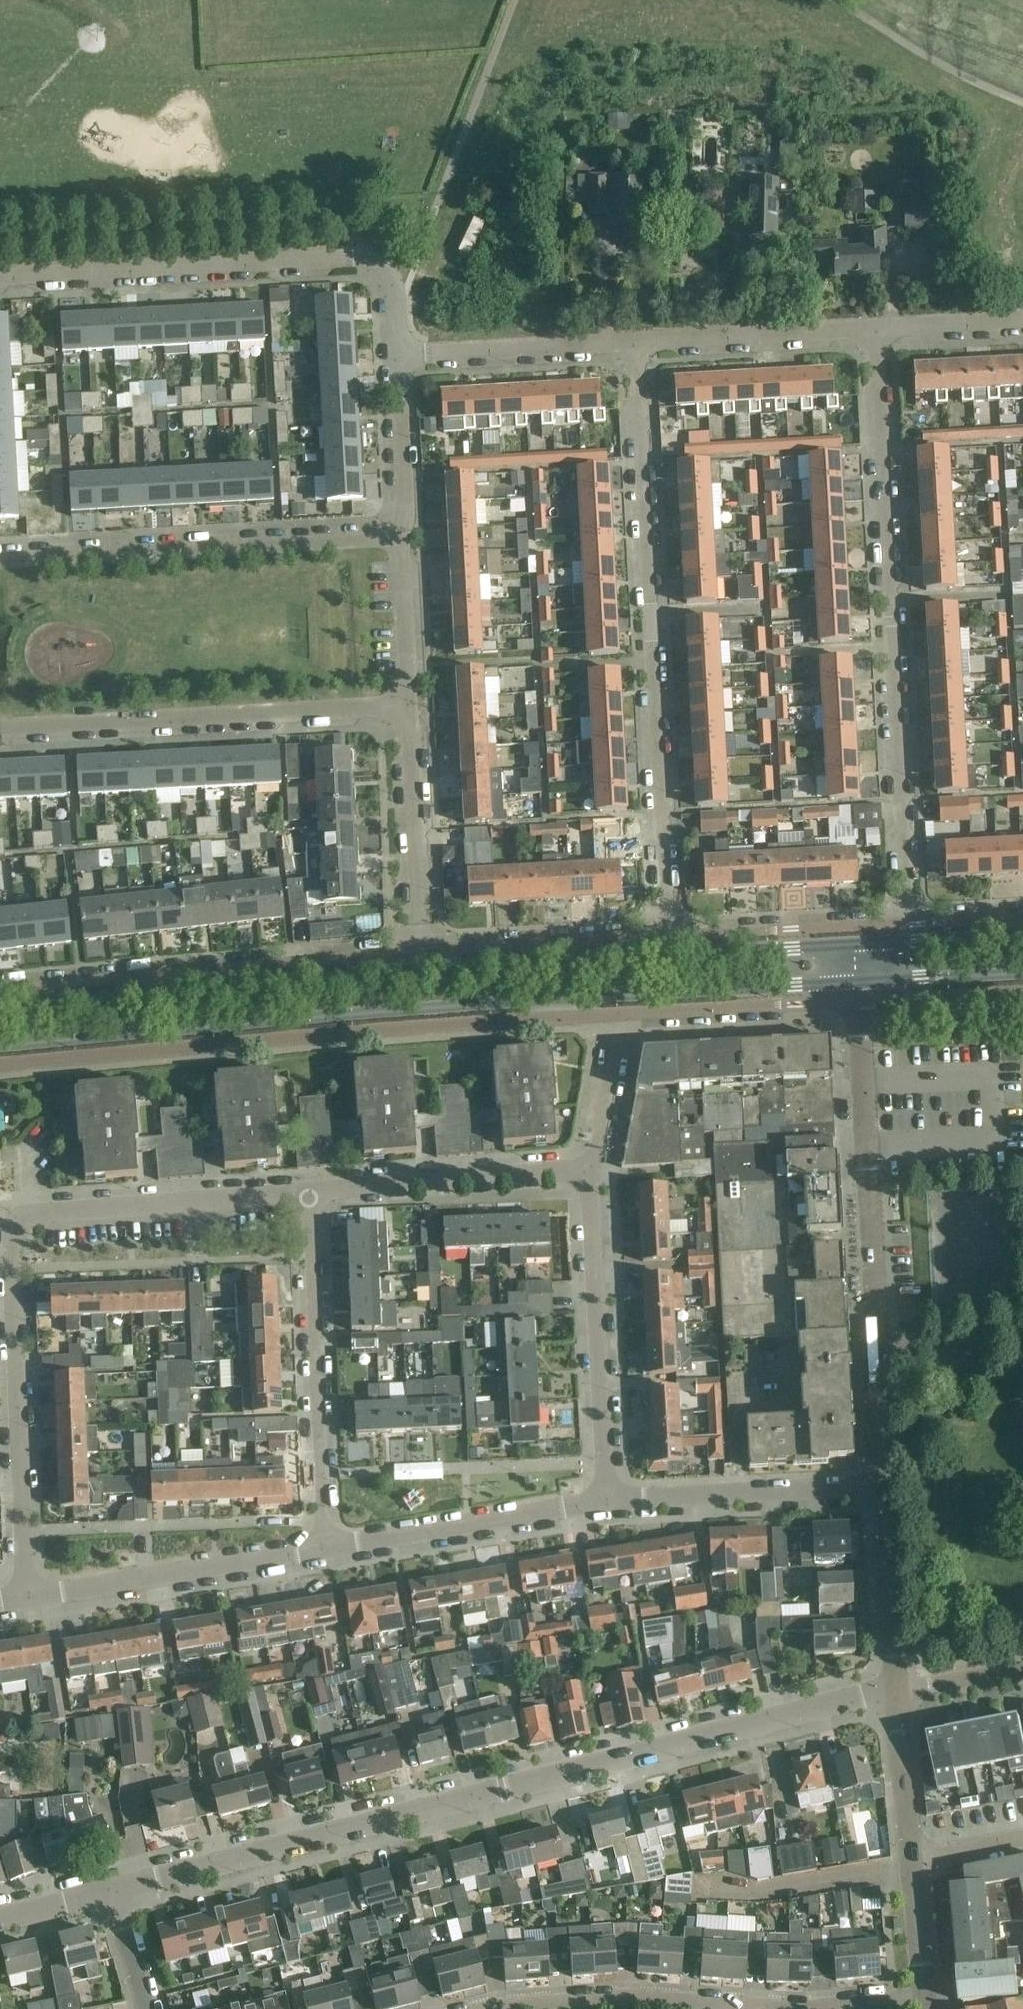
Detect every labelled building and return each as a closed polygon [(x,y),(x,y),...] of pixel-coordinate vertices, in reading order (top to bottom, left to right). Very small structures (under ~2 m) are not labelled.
[(610,126),(626,126),(627,116),(610,115),(610,126)] [(653,117),(648,121),(653,128),(658,123),(653,117)] [(797,165),(797,142),(780,142),(780,165),(797,165)] [(647,177),(610,176),(610,177),(590,177),(589,214),(609,215),(609,225),(622,226),(621,243),(645,243),(647,177)] [(566,178),(566,189),(574,189),(574,178),(566,178)] [(789,182),(749,181),(749,196),(742,196),(742,211),(749,211),(749,238),(776,238),(777,196),(787,196),(787,222),(798,222),(798,197),(789,197),(789,182)] [(877,213),(875,194),(854,195),(855,215),(877,213)] [(935,208),(934,194),(911,195),(911,209),(905,210),(906,232),(940,230),(939,208),(935,208)] [(474,219),(458,252),(469,257),(484,224),(474,219)] [(886,254),(884,229),(861,230),(862,250),(843,251),(843,242),(814,243),(815,262),(834,261),(835,276),(878,274),(877,255),(886,254)] [(272,329),(283,328),(282,316),(290,315),(290,303),(289,303),(288,288),(270,289),(272,329)] [(316,301),(317,326),(352,324),(351,316),(355,315),(354,299),(316,301)] [(245,308),(237,309),(239,344),(264,342),(262,304),(245,305),(245,308)] [(238,344),(239,344),(237,309),(228,309),(227,306),(211,307),(214,345),(227,344),(228,353),(239,353),(238,344)] [(189,347),(214,345),(211,307),(196,307),(196,311),(187,312),(189,347)] [(161,309),(164,348),(189,347),(187,312),(178,312),(178,308),(161,309)] [(137,314),(139,350),(164,348),(161,309),(146,310),(146,314),(137,314)] [(114,351),(139,350),(137,314),(128,315),(128,311),(111,312),(114,351)] [(89,353),(114,351),(111,312),(96,313),(96,317),(87,317),(89,353)] [(89,353),(87,317),(78,318),(78,314),(61,315),(63,354),(89,353)] [(42,316),(44,342),(54,341),(53,316),(42,316)] [(20,343),(18,317),(0,318),(0,344),(20,343)] [(317,326),(319,351),(357,349),(356,333),(352,334),(352,324),(317,326)] [(283,344),(283,328),(272,329),(273,345),(283,344)] [(45,359),(55,359),(54,341),(44,342),(45,359)] [(10,368),(9,344),(20,343),(0,344),(0,369),(10,368)] [(357,349),(319,351),(320,376),(355,374),(354,366),(358,365),(357,349)] [(999,401),(1022,400),(1022,388),(1019,388),(1017,360),(992,361),(993,390),(999,389),(999,401)] [(993,390),(992,361),(966,363),(967,391),(972,391),(973,402),(999,401),(999,389),(993,390)] [(285,378),(284,363),(274,363),(274,379),(285,378)] [(947,392),(962,391),(962,403),(973,402),(972,391),(967,391),(966,363),(940,364),(941,392),(947,392)] [(947,392),(941,392),(940,364),(914,366),(915,394),(934,393),(935,404),(947,404),(947,392)] [(11,393),(10,368),(0,369),(0,394),(11,393)] [(833,397),(831,370),(805,372),(806,399),(812,399),(813,411),(838,410),(838,397),(833,397)] [(805,372),(779,373),(780,401),(786,400),(786,401),(800,400),(800,412),(813,411),(812,399),(806,399),(805,372)] [(759,402),(760,414),(760,417),(776,416),(775,413),(786,412),(786,401),(786,400),(780,401),(779,373),(753,375),(754,402),(759,402)] [(355,374),(320,376),(322,401),(360,399),(359,383),(355,384),(355,374)] [(754,402),(753,375),(727,376),(728,404),(733,404),(733,403),(748,402),(749,414),(760,414),(759,402),(754,402)] [(45,377),(46,392),(57,391),(56,376),(45,377)] [(722,404),(723,416),(734,416),(733,404),(728,404),(727,376),(701,378),(702,406),(707,405),(722,404)] [(276,395),(276,404),(289,403),(288,394),(286,394),(285,378),(274,379),(275,395),(276,395)] [(702,406),(701,378),(674,379),(676,407),(697,406),(697,418),(707,417),(707,405),(702,406)] [(578,412),(593,411),(594,424),(605,423),(605,410),(600,411),(598,384),(572,385),(573,412),(578,412)] [(251,385),(241,386),(243,402),(252,401),(251,385)] [(547,414),(552,413),(567,413),(567,425),(579,424),(578,412),(573,412),(572,385),(550,387),(546,387),(547,414)] [(232,403),(243,402),(241,386),(231,386),(232,403)] [(521,415),(526,415),(540,414),(542,438),(553,437),(552,426),(553,426),(552,413),(547,414),(546,387),(524,388),(520,388),(521,415)] [(191,389),(192,405),(202,405),(201,388),(191,389)] [(500,429),(526,427),(526,415),(521,415),(520,388),(494,390),(495,417),(500,417),(500,429)] [(192,405),(191,389),(181,390),(182,406),(192,405)] [(474,430),(500,429),(500,417),(495,417),(494,390),(468,391),(469,418),(474,418),(474,430)] [(47,408),(58,408),(57,391),(46,392),(47,408)] [(474,418),(469,418),(468,391),(441,393),(443,432),(474,430),(474,418)] [(11,393),(0,394),(0,419),(13,418),(11,393)] [(91,394),(81,395),(82,412),(92,411),(92,400),(91,394)] [(91,394),(92,400),(92,411),(102,411),(101,394),(91,394)] [(142,412),(143,412),(142,396),(131,397),(132,413),(142,412)] [(143,412),(152,411),(152,396),(142,396),(143,412)] [(322,401),(323,426),(357,424),(357,415),(361,415),(360,399),(322,401)] [(276,413),(277,429),(288,428),(287,414),(290,413),(292,411),(292,404),(289,404),(289,403),(276,404),(277,413),(276,413)] [(242,410),(243,426),(269,425),(268,409),(242,410)] [(243,426),(242,410),(232,411),(233,427),(243,426)] [(152,411),(143,412),(142,412),(143,429),(153,428),(152,411)] [(229,427),(229,411),(218,412),(219,427),(229,427)] [(142,412),(132,413),(133,429),(143,429),(142,412)] [(193,430),(192,413),(182,414),(183,430),(193,430)] [(203,413),(192,413),(193,430),(204,429),(203,413)] [(48,417),(49,442),(60,441),(59,416),(48,417)] [(821,439),(820,416),(813,417),(815,439),(815,448),(841,447),(840,438),(821,439)] [(14,443),(13,418),(0,419),(0,444),(14,443)] [(437,433),(436,418),(423,419),(424,434),(437,433)] [(93,434),(92,419),(67,421),(68,435),(83,434),(93,434)] [(93,434),(103,433),(103,419),(92,419),(93,434)] [(357,424),(323,426),(324,451),(363,449),(362,433),(358,433),(357,424)] [(1022,437),(1022,427),(1000,428),(1001,432),(1001,439),(1022,437)] [(289,444),(288,428),(277,429),(278,454),(298,453),(297,443),(289,444)] [(970,440),(1001,439),(1001,432),(1000,428),(969,430),(969,434),(970,440)] [(944,442),(970,440),(969,434),(969,430),(943,431),(944,436),(944,442)] [(943,431),(923,432),(923,437),(923,443),(944,442),(944,436),(943,431)] [(496,432),(482,433),(483,446),(481,446),(482,457),(471,457),(472,468),(498,466),(497,456),(496,432)] [(802,449),(815,448),(815,439),(788,440),(789,449),(802,449)] [(762,451),(789,449),(788,440),(762,442),(762,451)] [(60,441),(49,442),(49,447),(50,458),(61,457),(60,441)] [(49,447),(49,442),(25,443),(26,451),(44,450),(44,447),(49,447)] [(735,443),(736,452),(762,451),(762,442),(735,443)] [(25,443),(14,443),(0,444),(0,469),(16,468),(27,468),(26,451),(25,443)] [(709,444),(709,453),(736,452),(735,443),(709,444)] [(685,454),(709,453),(709,444),(684,445),(685,454)] [(1004,446),(1005,472),(1015,472),(1013,445),(1004,446)] [(324,451),(326,476),(360,475),(360,465),(363,465),(363,449),(324,451)] [(918,451),(920,474),(947,473),(946,449),(918,451)] [(606,450),(576,452),(576,462),(607,460),(606,450)] [(550,463),(576,462),(576,452),(550,453),(550,463)] [(523,454),(524,465),(550,463),(550,453),(523,454)] [(497,456),(498,466),(524,465),(523,454),(497,456)] [(811,480),(840,479),(838,455),(810,457),(811,480)] [(472,468),(471,457),(450,459),(450,469),(472,468)] [(774,470),(773,459),(763,459),(764,471),(774,470)] [(997,470),(997,459),(987,459),(987,471),(997,470)] [(744,472),(745,472),(746,484),(756,483),(756,471),(755,460),(743,461),(744,472)] [(679,464),(680,487),(709,486),(721,485),(720,461),(679,464)] [(291,478),(290,463),(279,463),(280,479),(291,478)] [(52,492),(63,491),(61,466),(50,467),(52,492)] [(17,494),(28,493),(27,468),(16,468),(0,469),(0,494),(17,494)] [(271,468),(246,469),(247,503),(256,502),(257,506),(273,505),(271,468)] [(578,469),(579,493),(608,491),(607,468),(578,469)] [(247,503),(246,469),(221,471),(223,508),(239,507),(238,503),(247,503)] [(997,470),(987,471),(988,482),(998,482),(997,470)] [(223,508),(221,471),(196,472),(198,506),(207,505),(207,509),(223,508)] [(542,483),(541,471),(531,472),(531,484),(542,483)] [(198,506),(196,472),(171,474),(173,510),(189,510),(189,506),(198,506)] [(1015,472),(1005,472),(1005,476),(1006,500),(1007,502),(1017,501),(1015,472)] [(523,473),(511,473),(512,486),(524,486),(523,473)] [(947,473),(920,474),(921,497),(949,496),(947,473)] [(173,510),(171,474),(146,475),(148,508),(157,508),(157,511),(173,510)] [(148,508),(146,475),(121,476),(123,513),(139,512),(139,509),(148,508)] [(361,483),(360,475),(326,476),(327,502),(365,500),(364,483),(361,483)] [(446,477),(447,503),(473,501),(472,485),(488,484),(487,475),(446,477)] [(123,513),(121,476),(96,478),(98,511),(107,511),(107,514),(123,513)] [(98,511),(96,478),(70,479),(72,516),(89,515),(89,512),(98,511)] [(291,478),(280,479),(280,494),(291,494),(291,478)] [(813,503),(841,502),(840,479),(811,480),(813,503)] [(757,495),(756,483),(746,484),(747,494),(737,494),(738,507),(757,506),(757,495)] [(682,511),(710,509),(709,486),(680,487),(682,511)] [(63,491),(52,492),(53,508),(64,507),(63,491)] [(580,516),(610,515),(608,491),(579,493),(580,516)] [(17,494),(0,494),(0,520),(18,519),(17,494)] [(765,494),(765,506),(776,505),(775,494),(765,494)] [(1000,516),(999,508),(999,494),(975,495),(976,502),(989,501),(989,509),(990,517),(1000,516)] [(922,521),(950,519),(949,496),(921,497),(922,521)] [(474,527),(473,501),(447,503),(449,528),(474,527)] [(842,525),(841,502),(813,503),(814,527),(842,525)] [(776,517),(776,505),(765,506),(766,517),(776,517)] [(1018,521),(1022,521),(1022,511),(1017,511),(1017,505),(1007,506),(1007,517),(1017,517),(1018,521)] [(305,507),(292,507),(292,518),(305,517),(305,507)] [(533,507),(533,519),(543,518),(543,507),(533,507)] [(682,511),(683,534),(712,532),(710,509),(682,511)] [(581,539),(611,538),(610,515),(580,516),(581,539)] [(990,517),(990,528),(1000,528),(1000,516),(990,517)] [(1018,521),(1017,517),(1007,517),(1008,529),(1018,528),(1018,521)] [(543,518),(533,519),(534,530),(535,542),(537,542),(548,541),(547,530),(544,530),(543,518)] [(749,530),(759,530),(758,518),(748,518),(749,530)] [(950,519),(922,521),(923,544),(951,542),(950,519)] [(516,524),(516,532),(526,532),(526,524),(516,524)] [(843,548),(842,525),(814,527),(815,550),(843,548)] [(449,528),(450,553),(487,551),(476,551),(474,527),(449,528)] [(768,552),(767,541),(759,541),(759,530),(749,530),(749,541),(757,541),(758,553),(768,552)] [(713,555),(712,532),(683,534),(684,557),(713,555)] [(527,549),(526,536),(516,536),(517,550),(527,549)] [(612,561),(611,538),(581,539),(583,563),(612,561)] [(768,552),(778,552),(777,540),(767,541),(768,552)] [(550,541),(538,542),(539,551),(551,550),(550,541)] [(537,542),(535,542),(536,565),(546,565),(545,553),(537,554),(537,542)] [(925,567),(952,566),(951,542),(923,544),(925,567)] [(843,548),(815,550),(816,573),(845,572),(843,548)] [(517,550),(517,558),(527,557),(527,549),(517,550)] [(487,551),(450,553),(451,579),(477,577),(488,577),(487,551)] [(1002,563),(1002,551),(992,552),(992,563),(1002,563)] [(750,553),(751,564),(751,576),(761,576),(761,565),(769,565),(769,563),(768,552),(758,553),(750,553)] [(779,563),(778,552),(768,552),(769,563),(779,563)] [(684,557),(685,580),(730,578),(729,554),(713,555),(684,557)] [(584,586),(613,584),(612,561),(583,563),(584,586)] [(1020,572),(1020,561),(1010,561),(1010,573),(1020,572)] [(1003,578),(1002,563),(992,563),(993,578),(1003,578)] [(536,565),(537,588),(547,588),(546,565),(536,565)] [(952,566),(925,567),(926,591),(954,589),(952,566)] [(845,572),(816,573),(818,596),(846,595),(845,572)] [(1020,572),(1010,573),(1011,584),(1021,584),(1020,572)] [(761,576),(751,576),(738,577),(739,601),(763,600),(761,576)] [(453,604),(479,602),(477,577),(451,579),(453,604)] [(730,578),(685,580),(687,604),(715,602),(714,579),(730,578)] [(584,586),(572,586),(573,609),(585,609),(615,607),(613,584),(584,586)] [(770,586),(771,599),(781,598),(780,586),(770,586)] [(537,588),(538,611),(548,611),(547,588),(537,588)] [(530,600),(529,590),(519,591),(520,600),(530,600)] [(847,618),(846,595),(818,596),(819,619),(847,618)] [(1012,598),(1013,628),(1022,627),(1022,597),(1012,598)] [(781,609),(781,598),(771,599),(771,610),(781,609)] [(520,600),(520,614),(530,613),(530,600),(520,600)] [(479,602),(453,604),(454,629),(480,628),(479,602)] [(1004,603),(982,604),(982,616),(1005,615),(1004,603)] [(927,607),(928,631),(955,630),(954,606),(927,607)] [(616,630),(615,607),(585,609),(586,632),(616,630)] [(548,611),(538,611),(539,623),(549,622),(548,611)] [(847,618),(819,619),(807,620),(808,644),(848,642),(847,618)] [(995,627),(1005,627),(1005,618),(995,619),(995,627)] [(689,644),(717,643),(716,619),(687,620),(689,644)] [(1006,642),(1005,627),(995,627),(996,642),(1006,642)] [(481,643),(480,628),(454,629),(455,655),(496,653),(496,642),(481,643)] [(755,640),(765,640),(764,629),(754,629),(755,640)] [(968,652),(967,629),(955,630),(928,631),(930,654),(957,653),(968,652)] [(586,632),(587,644),(588,656),(597,655),(617,654),(616,631),(586,632)] [(1014,632),(1015,649),(1022,649),(1022,631),(1014,632)] [(784,649),(783,637),(773,637),(773,649),(784,649)] [(534,651),(533,639),(517,640),(517,652),(534,651)] [(765,640),(755,640),(755,652),(765,652),(765,640)] [(689,644),(690,667),(719,666),(717,643),(689,644)] [(551,658),(550,650),(540,651),(541,663),(551,662),(551,658)] [(930,654),(931,677),(958,676),(957,653),(930,654)] [(784,657),(774,658),(775,670),(785,669),(784,657)] [(823,684),(851,682),(850,658),(821,660),(823,684)] [(1008,673),(1007,662),(997,662),(998,674),(1008,673)] [(756,664),(757,687),(767,686),(766,663),(756,664)] [(719,666),(690,667),(691,691),(720,689),(719,666)] [(456,671),(458,696),(499,694),(497,669),(456,671)] [(552,682),(551,670),(541,670),(542,682),(543,698),(554,697),(554,682),(552,682)] [(588,672),(589,684),(579,685),(580,697),(590,696),(620,695),(618,671),(598,672),(588,672)] [(998,674),(998,685),(1008,684),(1008,673),(998,674)] [(958,676),(931,677),(932,700),(959,699),(958,676)] [(851,682),(823,684),(824,707),(852,705),(851,682)] [(767,686),(757,687),(758,699),(768,698),(767,686)] [(720,689),(691,691),(693,714),(721,712),(720,689)] [(499,694),(458,696),(459,721),(484,720),(483,695),(499,694)] [(620,695),(590,696),(591,719),(621,718),(620,695)] [(777,709),(787,709),(786,697),(776,697),(777,709)] [(959,699),(932,700),(933,723),(961,722),(959,699)] [(825,730),(853,728),(852,705),(824,707),(814,707),(815,731),(825,730)] [(536,717),(535,706),(525,707),(526,718),(536,717)] [(1010,720),(1010,708),(1000,708),(1000,720),(1010,720)] [(787,709),(777,709),(777,721),(788,720),(787,709)] [(544,722),(554,721),(554,710),(543,710),(544,722)] [(721,712),(693,714),(694,737),(723,735),(721,712)] [(526,718),(527,730),(537,729),(536,717),(526,718)] [(591,719),(592,743),(622,741),(621,718),(591,719)] [(459,721),(460,747),(496,745),(495,719),(484,720),(459,721)] [(1010,720),(1000,720),(1001,731),(1011,731),(1010,720)] [(555,733),(554,721),(544,722),(545,733),(555,733)] [(759,733),(770,733),(770,721),(758,721),(759,733)] [(961,722),(933,723),(935,747),(962,746),(961,722)] [(825,730),(826,753),(855,752),(853,728),(825,730)] [(770,733),(759,733),(760,745),(771,744),(770,733)] [(723,735),(694,737),(695,760),(724,759),(723,735)] [(592,743),(582,743),(583,755),(593,754),(594,766),(623,764),(622,741),(592,743)] [(779,756),(790,755),(789,744),(779,744),(779,756)] [(302,755),(302,745),(286,746),(287,780),(301,779),(299,756),(302,755)] [(496,745),(460,747),(462,772),(501,770),(498,770),(496,745)] [(253,751),(255,786),(280,784),(278,746),(261,747),(262,751),(253,751)] [(975,768),(963,768),(962,746),(935,747),(936,770),(963,769),(975,768)] [(230,787),(255,786),(253,751),(244,752),(244,748),(228,749),(230,787)] [(203,754),(205,789),(230,787),(228,749),(212,750),(212,754),(203,754)] [(178,752),(180,790),(205,789),(203,754),(194,755),(194,751),(178,752)] [(314,753),(316,779),(350,777),(350,768),(353,768),(352,751),(314,753)] [(155,791),(180,790),(178,752),(162,753),(162,756),(153,757),(155,791)] [(826,753),(828,777),(856,775),(855,752),(826,753)] [(128,755),(130,793),(155,791),(153,757),(144,757),(144,754),(128,755)] [(112,759),(103,760),(105,794),(130,793),(128,755),(112,756),(112,759)] [(790,755),(779,756),(780,768),(790,767),(790,755)] [(1013,766),(1012,755),(1002,755),(1003,767),(1013,766)] [(547,768),(557,768),(556,756),(546,756),(547,768)] [(105,794),(103,760),(94,760),(94,757),(77,758),(79,796),(105,794)] [(529,769),(539,769),(538,757),(528,758),(529,769)] [(47,763),(38,763),(40,798),(66,797),(64,758),(47,759),(47,763)] [(695,760),(696,783),(725,782),(724,759),(695,760)] [(15,799),(40,798),(38,763),(29,764),(29,760),(13,761),(15,799)] [(15,799),(13,761),(0,762),(0,800),(15,799)] [(623,764),(594,766),(595,789),(625,787),(623,764)] [(1003,767),(1003,779),(1013,778),(1013,766),(1003,767)] [(772,779),(772,767),(760,768),(761,780),(772,779)] [(557,768),(547,768),(547,780),(557,779),(557,768)] [(975,768),(963,769),(936,770),(937,794),(954,793),(977,792),(975,768)] [(521,795),(540,794),(540,792),(539,769),(529,769),(529,780),(521,781),(521,795)] [(503,796),(501,770),(462,772),(463,797),(488,796),(503,796)] [(857,799),(856,775),(828,777),(829,800),(857,799)] [(350,777),(316,779),(317,804),(351,802),(350,777)] [(772,779),(761,780),(762,792),(773,791),(772,779)] [(698,807),(727,806),(725,782),(696,783),(698,807)] [(625,787),(595,789),(596,813),(626,811),(625,787)] [(285,791),(286,806),(297,806),(296,790),(285,791)] [(793,791),(781,792),(781,802),(782,802),(794,801),(793,791)] [(489,813),(488,796),(463,798),(464,824),(484,823),(505,822),(505,812),(489,813)] [(1019,808),(1018,797),(1007,797),(1007,809),(1019,808)] [(968,799),(968,810),(993,809),(993,798),(968,799)] [(941,822),(969,821),(968,810),(968,799),(940,801),(941,822)] [(353,827),(351,802),(317,804),(319,829),(353,827)] [(561,814),(560,802),(549,802),(549,815),(561,814)] [(831,884),(857,883),(856,831),(882,830),(881,805),(854,807),(839,808),(827,808),(828,818),(829,839),(830,853),(831,884)] [(298,822),(297,806),(286,806),(287,823),(298,822)] [(827,808),(803,810),(803,814),(803,820),(828,818),(827,808)] [(788,810),(777,811),(777,821),(789,820),(788,810)] [(803,820),(803,814),(803,810),(791,810),(792,823),(803,823),(803,820)] [(778,828),(777,821),(777,811),(751,812),(752,829),(778,828)] [(727,814),(727,824),(739,823),(738,813),(727,814)] [(727,824),(727,814),(700,815),(701,833),(727,831),(727,824)] [(216,817),(206,818),(207,835),(217,834),(216,817)] [(258,835),(260,835),(268,834),(267,817),(257,818),(258,835)] [(197,835),(207,835),(206,818),(195,819),(197,835)] [(258,835),(257,818),(245,819),(247,835),(249,835),(258,835)] [(591,821),(592,831),(599,831),(599,841),(618,840),(617,820),(591,821)] [(167,821),(156,822),(157,839),(168,838),(167,821)] [(539,826),(540,837),(566,835),(565,821),(556,822),(556,825),(539,825),(539,826)] [(592,831),(591,821),(580,822),(580,832),(592,831)] [(157,839),(156,822),(146,823),(147,840),(157,839)] [(100,843),(107,842),(107,826),(99,827),(100,843)] [(117,826),(107,826),(107,842),(118,842),(117,826)] [(530,837),(540,837),(539,826),(529,826),(530,837)] [(319,829),(320,854),(354,852),(353,827),(319,829)] [(503,838),(503,828),(490,829),(491,831),(491,839),(503,838)] [(469,905),(494,903),(492,872),(492,867),(490,829),(474,830),(474,832),(467,833),(467,830),(464,831),(465,846),(481,845),(482,864),(466,865),(469,905)] [(42,832),(43,849),(69,847),(67,830),(42,832)] [(880,831),(865,832),(866,848),(881,847),(880,831)] [(33,850),(43,849),(42,832),(32,832),(33,850)] [(273,834),(260,835),(261,850),(275,849),(273,834)] [(251,851),(249,835),(247,835),(239,836),(240,852),(251,851)] [(260,835),(258,835),(249,835),(251,851),(261,850),(260,835)] [(283,857),(295,856),(293,839),(281,840),(283,857)] [(806,886),(831,884),(830,853),(829,839),(815,840),(804,841),(804,854),(806,886)] [(731,890),(728,849),(728,841),(714,841),(715,859),(703,860),(705,891),(731,890)] [(997,875),(1022,874),(1021,842),(995,844),(997,875)] [(202,860),(203,869),(212,869),(210,843),(200,844),(202,860)] [(781,887),(806,886),(804,854),(804,843),(779,845),(781,887)] [(191,861),(202,860),(200,844),(190,844),(191,861)] [(970,845),(972,877),(997,875),(995,844),(970,845)] [(754,857),(756,888),(781,887),(779,845),(767,845),(768,856),(754,857)] [(972,877),(970,845),(944,846),(946,878),(972,877)] [(160,847),(150,848),(152,864),(162,863),(160,847)] [(152,864),(150,848),(140,849),(141,865),(152,864)] [(753,848),(728,849),(731,890),(756,888),(754,857),(753,848)] [(100,852),(102,868),(112,867),(112,868),(127,867),(125,850),(100,852)] [(91,869),(102,868),(100,852),(74,854),(76,873),(92,872),(91,869)] [(354,852),(320,854),(321,879),(355,877),(354,852)] [(596,898),(593,852),(592,852),(593,866),(568,867),(570,899),(596,898)] [(607,852),(593,852),(596,898),(622,896),(621,887),(630,887),(629,864),(607,865),(607,852)] [(46,856),(35,857),(37,874),(47,873),(46,856)] [(296,871),(295,856),(283,857),(285,872),(296,871)] [(37,874),(35,857),(24,858),(25,875),(37,874)] [(544,901),(570,899),(568,867),(542,869),(544,901)] [(517,870),(519,902),(544,901),(542,869),(517,870)] [(494,903),(519,902),(517,870),(492,872),(494,903)] [(209,929),(209,926),(205,890),(203,877),(178,879),(180,893),(184,931),(209,929)] [(356,886),(355,877),(321,879),(286,881),(291,921),(309,919),(307,905),(360,902),(360,886),(356,886)] [(280,881),(254,884),(259,923),(284,920),(280,881)] [(234,926),(259,923),(254,884),(230,887),(234,926)] [(130,898),(134,937),(159,934),(155,895),(154,887),(142,889),(143,897),(130,898)] [(159,934),(184,931),(180,893),(155,895),(154,887),(155,895),(159,934)] [(209,929),(234,926),(230,887),(205,890),(209,929)] [(105,901),(110,940),(134,937),(130,898),(105,901)] [(110,940),(105,901),(80,904),(84,943),(110,940)] [(41,909),(45,947),(70,944),(66,906),(41,909)] [(41,909),(16,911),(20,950),(45,947),(41,909)] [(0,913),(0,952),(20,950),(16,911),(0,913)] [(310,939),(355,938),(354,921),(310,923),(310,939)] [(780,1042),(782,1081),(832,1078),(830,1039),(780,1042)] [(780,1042),(738,1045),(741,1084),(743,1130),(744,1144),(762,1143),(831,1139),(835,1139),(834,1125),(785,1128),(784,1116),(782,1081),(780,1042)] [(731,1145),(744,1144),(743,1130),(741,1084),(738,1045),(698,1047),(700,1086),(702,1122),(703,1132),(713,1131),(714,1146),(731,1145)] [(698,1047),(674,1049),(676,1090),(678,1129),(680,1164),(705,1163),(704,1147),(703,1132),(702,1122),(700,1086),(698,1047)] [(500,1109),(503,1146),(556,1142),(553,1106),(556,1106),(552,1061),(544,1061),(544,1054),(548,1054),(548,1049),(496,1053),(496,1058),(500,1058),(501,1065),(493,1065),(497,1110),(500,1109)] [(657,1166),(680,1164),(678,1129),(676,1090),(674,1049),(652,1050),(643,1051),(621,1168),(657,1166)] [(361,1121),(364,1158),(416,1153),(413,1117),(416,1116),(413,1072),(405,1073),(405,1066),(409,1065),(409,1061),(356,1065),(357,1070),(361,1069),(362,1076),(354,1077),(357,1121),(361,1121)] [(221,1132),(224,1169),(277,1165),(274,1128),(277,1128),(273,1084),(266,1084),(265,1077),(270,1077),(269,1072),(217,1076),(217,1081),(222,1081),(222,1088),(215,1088),(218,1133),(221,1132)] [(834,1125),(832,1078),(782,1081),(784,1116),(785,1128),(834,1125)] [(82,1145),(85,1181),(138,1176),(135,1140),(138,1139),(134,1095),(127,1096),(126,1089),(130,1088),(130,1084),(78,1088),(78,1093),(83,1092),(83,1099),(75,1100),(79,1145),(82,1145)] [(434,1128),(437,1158),(483,1154),(481,1124),(494,1123),(493,1110),(473,1112),(470,1085),(438,1088),(441,1114),(420,1116),(422,1129),(434,1128)] [(295,1139),(298,1169),(344,1165),(342,1136),(355,1135),(353,1121),(333,1123),(331,1097),(299,1099),(301,1126),(281,1127),(282,1141),(295,1139)] [(156,1151),(158,1181),(205,1177),(202,1147),(215,1146),(214,1133),(194,1135),(192,1108),(160,1111),(162,1137),(142,1139),(143,1152),(156,1151)] [(716,1186),(837,1179),(836,1154),(832,1155),(831,1139),(762,1143),(744,1144),(731,1145),(714,1146),(712,1146),(715,1185),(716,1186)] [(837,1179),(716,1186),(715,1186),(718,1254),(809,1249),(808,1233),(840,1231),(837,1179)] [(639,1189),(640,1214),(683,1211),(683,1201),(666,1201),(666,1187),(639,1189)] [(710,1210),(710,1218),(712,1218),(711,1200),(697,1200),(698,1210),(710,1210)] [(698,1219),(710,1218),(710,1210),(698,1210),(698,1219)] [(640,1214),(641,1238),(668,1236),(668,1222),(683,1221),(683,1211),(640,1214)] [(524,1218),(525,1261),(550,1260),(548,1217),(524,1218)] [(524,1218),(494,1219),(494,1231),(498,1231),(499,1248),(510,1248),(510,1266),(526,1266),(525,1261),(524,1218)] [(471,1267),(469,1219),(443,1220),(444,1250),(470,1249),(470,1267),(471,1267)] [(469,1219),(471,1267),(485,1267),(484,1249),(499,1248),(498,1231),(494,1231),(494,1219),(469,1219)] [(428,1250),(434,1250),(433,1220),(417,1221),(418,1245),(424,1245),(424,1248),(427,1248),(428,1250)] [(348,1251),(387,1250),(386,1224),(347,1225),(348,1251)] [(688,1268),(713,1267),(711,1234),(695,1235),(696,1251),(687,1252),(688,1268)] [(668,1236),(641,1238),(643,1262),(670,1260),(668,1236)] [(809,1249),(718,1254),(723,1341),(802,1337),(845,1335),(842,1292),(841,1292),(841,1287),(843,1287),(841,1247),(809,1249)] [(427,1248),(424,1248),(425,1275),(429,1275),(428,1271),(435,1270),(434,1250),(428,1250),(427,1248)] [(388,1274),(387,1250),(348,1251),(349,1275),(388,1274)] [(715,1298),(713,1267),(688,1268),(689,1280),(702,1279),(703,1299),(715,1298)] [(425,1275),(425,1303),(430,1303),(429,1290),(435,1290),(435,1270),(428,1271),(429,1275),(425,1275)] [(644,1278),(645,1303),(684,1300),(682,1276),(644,1278)] [(350,1306),(394,1304),(379,1304),(378,1277),(349,1278),(350,1306)] [(248,1282),(235,1283),(236,1303),(237,1309),(249,1309),(277,1308),(275,1281),(248,1282)] [(500,1306),(500,1317),(521,1316),(520,1306),(527,1306),(526,1282),(527,1297),(508,1297),(509,1306),(500,1306)] [(551,1282),(526,1282),(527,1306),(520,1306),(521,1316),(553,1315),(552,1294),(551,1282)] [(190,1312),(205,1311),(205,1310),(203,1310),(202,1284),(189,1284),(190,1312)] [(156,1286),(157,1313),(171,1313),(172,1325),(184,1324),(184,1312),(183,1285),(156,1286)] [(156,1286),(130,1287),(131,1314),(144,1314),(144,1328),(157,1328),(157,1313),(156,1286)] [(131,1314),(130,1287),(104,1288),(105,1315),(131,1314)] [(105,1315),(104,1288),(79,1289),(80,1316),(92,1316),(92,1330),(105,1330),(105,1315)] [(78,1316),(77,1289),(51,1290),(53,1317),(66,1317),(66,1333),(79,1332),(78,1316)] [(441,1320),(461,1319),(482,1318),(481,1308),(473,1309),(472,1299),(471,1299),(471,1308),(457,1308),(456,1289),(441,1289),(442,1318),(460,1317),(460,1318),(441,1320)] [(430,1303),(425,1303),(426,1310),(436,1310),(435,1290),(429,1290),(430,1303)] [(482,1318),(500,1317),(500,1306),(491,1307),(491,1298),(472,1299),(473,1309),(481,1308),(482,1318)] [(715,1298),(703,1299),(703,1309),(715,1308),(715,1298)] [(684,1300),(645,1303),(646,1327),(673,1325),(673,1311),(684,1310),(684,1300)] [(394,1304),(350,1306),(351,1331),(395,1329),(394,1304)] [(249,1309),(237,1309),(238,1335),(240,1335),(278,1334),(277,1308),(249,1309)] [(191,1339),(201,1338),(201,1337),(206,1336),(205,1311),(190,1312),(191,1339)] [(461,1319),(441,1320),(442,1332),(442,1333),(422,1334),(422,1344),(462,1342),(462,1328),(461,1321),(461,1319)] [(495,1324),(496,1350),(535,1347),(534,1322),(495,1324)] [(646,1327),(648,1350),(685,1348),(684,1325),(673,1325),(646,1327)] [(278,1334),(240,1335),(241,1361),(279,1360),(278,1334)] [(422,1344),(422,1334),(402,1335),(402,1346),(404,1344),(404,1345),(422,1344)] [(402,1335),(382,1336),(383,1346),(376,1346),(377,1358),(388,1357),(387,1346),(402,1346),(402,1335)] [(845,1335),(802,1337),(802,1338),(805,1338),(808,1399),(850,1396),(846,1335),(845,1335)] [(377,1358),(376,1346),(383,1346),(382,1336),(352,1337),(353,1356),(377,1355),(377,1358)] [(706,1347),(717,1346),(717,1337),(705,1337),(706,1347)] [(201,1338),(191,1339),(192,1363),(213,1362),(213,1356),(207,1356),(207,1351),(201,1352),(201,1338)] [(80,1369),(79,1345),(69,1345),(69,1357),(42,1358),(42,1371),(80,1369)] [(718,1356),(717,1346),(706,1347),(706,1357),(718,1356)] [(537,1371),(535,1347),(496,1350),(498,1372),(507,1372),(537,1371)] [(686,1359),(685,1348),(648,1350),(648,1361),(642,1361),(643,1375),(649,1374),(649,1375),(676,1373),(675,1359),(686,1359)] [(463,1350),(464,1372),(474,1371),(473,1349),(463,1350)] [(123,1357),(106,1358),(107,1369),(124,1368),(123,1357)] [(107,1369),(106,1358),(90,1358),(91,1369),(107,1369)] [(241,1361),(221,1362),(221,1388),(240,1387),(252,1387),(280,1386),(279,1360),(241,1361)] [(166,1365),(167,1380),(176,1380),(175,1365),(191,1365),(191,1364),(175,1364),(166,1365)] [(156,1381),(167,1380),(166,1365),(156,1365),(156,1381)] [(475,1391),(474,1371),(464,1372),(464,1382),(465,1382),(465,1391),(475,1391)] [(55,1376),(56,1404),(84,1403),(84,1402),(96,1401),(95,1375),(83,1375),(55,1376)] [(498,1377),(499,1404),(538,1402),(537,1375),(507,1376),(507,1377),(498,1377)] [(167,1380),(167,1396),(176,1395),(176,1392),(190,1392),(190,1389),(196,1389),(195,1379),(176,1380),(167,1380)] [(461,1430),(460,1401),(459,1379),(433,1380),(433,1382),(436,1432),(461,1430)] [(157,1397),(167,1396),(167,1380),(156,1381),(157,1384),(157,1397)] [(708,1412),(720,1412),(718,1380),(695,1381),(696,1395),(707,1394),(708,1412)] [(436,1432),(433,1382),(423,1383),(424,1402),(407,1403),(408,1433),(436,1432)] [(157,1384),(148,1385),(149,1399),(157,1398),(157,1397),(157,1384)] [(356,1435),(381,1434),(380,1405),(379,1385),(368,1386),(369,1405),(354,1406),(356,1435)] [(380,1405),(381,1434),(408,1433),(407,1403),(390,1404),(389,1385),(379,1385),(380,1405)] [(280,1386),(252,1387),(253,1414),(261,1413),(281,1412),(280,1386)] [(644,1395),(644,1404),(647,1406),(651,1406),(651,1416),(678,1414),(677,1389),(663,1390),(663,1389),(660,1389),(660,1390),(650,1391),(650,1392),(646,1392),(644,1395)] [(475,1391),(465,1391),(466,1410),(476,1410),(476,1406),(475,1391)] [(176,1395),(167,1396),(168,1411),(177,1410),(191,1410),(190,1395),(176,1395)] [(168,1411),(167,1396),(157,1397),(157,1398),(158,1411),(168,1411)] [(850,1396),(808,1399),(809,1416),(812,1460),(853,1458),(850,1396)] [(540,1427),(538,1402),(499,1404),(476,1406),(476,1410),(466,1410),(467,1430),(478,1430),(477,1416),(498,1415),(498,1418),(509,1417),(510,1428),(512,1428),(513,1443),(539,1442),(538,1427),(540,1427)] [(56,1404),(57,1430),(96,1429),(96,1427),(85,1428),(84,1403),(56,1404)] [(177,1410),(168,1411),(169,1427),(188,1426),(188,1419),(177,1419),(177,1410)] [(169,1427),(168,1411),(158,1411),(158,1427),(169,1427)] [(680,1438),(721,1436),(720,1412),(708,1412),(710,1436),(680,1438)] [(652,1440),(680,1438),(678,1414),(651,1416),(652,1440)] [(812,1460),(809,1416),(746,1420),(749,1464),(812,1460)] [(297,1433),(297,1421),(255,1423),(255,1443),(269,1442),(269,1434),(297,1433)] [(245,1423),(228,1424),(228,1431),(245,1430),(245,1423)] [(96,1429),(57,1430),(58,1456),(86,1455),(86,1454),(97,1454),(96,1429)] [(133,1435),(134,1453),(144,1453),(143,1435),(133,1435)] [(652,1440),(653,1450),(647,1451),(648,1472),(668,1471),(667,1463),(681,1462),(680,1449),(707,1447),(708,1462),(723,1461),(721,1436),(680,1438),(652,1440)] [(484,1460),(484,1449),(469,1450),(470,1461),(484,1460)] [(144,1453),(134,1453),(135,1468),(145,1468),(144,1453)] [(86,1455),(58,1456),(59,1482),(87,1480),(99,1479),(87,1480),(86,1455)] [(256,1459),(257,1472),(258,1500),(257,1500),(257,1506),(291,1505),(290,1485),(284,1486),(283,1469),(283,1458),(271,1458),(256,1459)] [(256,1472),(230,1473),(231,1501),(257,1500),(258,1500),(257,1472),(256,1459),(256,1472)] [(231,1501),(230,1473),(230,1460),(204,1461),(205,1502),(231,1501)] [(205,1502),(204,1461),(203,1461),(204,1463),(177,1464),(177,1466),(179,1503),(191,1502),(192,1507),(204,1506),(203,1502),(205,1502)] [(179,1503),(177,1466),(151,1466),(153,1504),(179,1503)] [(299,1483),(298,1466),(284,1466),(285,1483),(299,1483)] [(104,1479),(99,1479),(87,1480),(59,1482),(60,1494),(56,1496),(56,1503),(60,1505),(60,1508),(103,1506),(103,1493),(133,1492),(134,1521),(147,1521),(145,1479),(104,1479)] [(812,1518),(800,1519),(801,1529),(813,1529),(813,1527),(812,1518)] [(849,1556),(848,1526),(813,1527),(813,1529),(813,1533),(804,1534),(805,1540),(800,1540),(801,1569),(815,1568),(815,1557),(849,1556)] [(788,1569),(786,1529),(772,1530),(773,1549),(774,1570),(788,1569)] [(738,1532),(739,1558),(765,1557),(764,1530),(738,1532)] [(740,1589),(739,1558),(738,1532),(710,1533),(712,1576),(725,1575),(726,1590),(740,1589)] [(692,1538),(665,1543),(672,1581),(687,1578),(685,1566),(696,1565),(692,1538)] [(640,1547),(646,1585),(672,1581),(665,1543),(640,1547)] [(646,1585),(640,1547),(614,1551),(618,1578),(631,1575),(633,1587),(646,1585)] [(618,1578),(614,1551),(586,1556),(592,1591),(603,1589),(604,1594),(620,1591),(618,1578)] [(545,1563),(552,1602),(562,1601),(560,1588),(575,1586),(569,1553),(554,1555),(555,1561),(545,1563)] [(552,1602),(545,1563),(535,1564),(534,1558),(519,1561),(524,1594),(536,1592),(538,1605),(552,1602)] [(503,1570),(479,1574),(486,1613),(487,1621),(500,1619),(497,1599),(508,1597),(503,1570)] [(462,1605),(464,1617),(486,1613),(479,1574),(457,1577),(462,1605)] [(760,1574),(761,1604),(775,1602),(774,1574),(760,1574)] [(852,1604),(850,1576),(818,1578),(819,1606),(852,1604)] [(433,1581),(436,1601),(438,1609),(462,1605),(457,1577),(433,1581)] [(440,1620),(438,1609),(436,1601),(433,1581),(410,1585),(416,1624),(440,1620)] [(707,1607),(703,1585),(673,1590),(677,1611),(707,1607)] [(345,1590),(354,1639),(377,1635),(370,1592),(363,1593),(362,1587),(345,1590)] [(394,1588),(370,1592),(377,1635),(406,1630),(402,1607),(397,1608),(394,1588)] [(313,1638),(324,1636),(323,1629),(335,1626),(334,1619),(331,1599),(307,1603),(313,1638)] [(658,1602),(649,1604),(651,1616),(641,1618),(660,1615),(658,1602)] [(755,1605),(755,1621),(769,1620),(782,1620),(779,1602),(775,1602),(761,1604),(760,1604),(755,1605)] [(307,1603),(283,1607),(289,1644),(313,1640),(313,1638),(307,1603)] [(651,1616),(649,1604),(640,1605),(641,1618),(651,1616)] [(617,1628),(613,1605),(587,1609),(591,1632),(617,1628)] [(637,1620),(634,1605),(623,1608),(626,1626),(637,1624),(637,1620)] [(808,1614),(807,1605),(781,1606),(781,1615),(808,1614)] [(289,1644),(283,1607),(260,1611),(266,1647),(289,1644)] [(267,1649),(266,1647),(260,1611),(237,1615),(241,1640),(237,1641),(239,1653),(267,1649)] [(706,1624),(704,1614),(695,1615),(695,1616),(695,1626),(706,1624)] [(524,1644),(544,1641),(546,1640),(559,1638),(556,1625),(536,1628),(534,1616),(519,1617),(524,1644)] [(221,1617),(197,1621),(203,1659),(227,1655),(226,1645),(224,1637),(221,1617)] [(674,1668),(682,1698),(704,1692),(698,1666),(687,1669),(684,1617),(672,1619),(673,1644),(674,1668)] [(822,1617),(782,1620),(782,1634),(813,1632),(815,1656),(854,1654),(853,1624),(822,1625),(822,1617)] [(673,1644),(672,1619),(642,1624),(645,1648),(673,1644)] [(769,1620),(755,1621),(757,1651),(757,1652),(762,1669),(764,1677),(777,1674),(771,1649),(769,1620)] [(180,1662),(203,1659),(197,1621),(174,1625),(178,1653),(180,1662)] [(556,1625),(559,1638),(574,1635),(571,1622),(556,1625)] [(635,1644),(632,1627),(616,1630),(620,1647),(635,1644)] [(158,1628),(134,1632),(140,1670),(141,1670),(141,1675),(154,1673),(151,1658),(163,1656),(158,1628)] [(748,1673),(762,1669),(757,1652),(757,1651),(744,1654),(743,1649),(735,1644),(733,1645),(729,1630),(719,1631),(719,1655),(720,1660),(727,1687),(750,1681),(748,1673)] [(710,1652),(709,1652),(695,1656),(697,1662),(698,1666),(700,1675),(701,1680),(704,1692),(727,1687),(720,1660),(719,1655),(719,1631),(709,1631),(710,1652)] [(111,1636),(117,1674),(140,1670),(134,1632),(111,1636)] [(492,1649),(516,1645),(518,1645),(518,1644),(502,1646),(501,1635),(490,1636),(492,1649)] [(111,1636),(87,1640),(93,1675),(94,1675),(94,1677),(117,1674),(111,1636)] [(445,1650),(436,1652),(454,1649),(452,1636),(443,1638),(445,1650)] [(470,1653),(492,1649),(490,1636),(481,1637),(482,1649),(470,1652),(470,1653)] [(20,1643),(26,1681),(28,1681),(30,1696),(45,1693),(43,1683),(40,1667),(52,1665),(47,1638),(20,1643)] [(445,1650),(443,1638),(434,1639),(436,1652),(445,1650)] [(70,1679),(93,1675),(87,1640),(64,1644),(70,1679)] [(544,1641),(524,1644),(524,1645),(518,1645),(516,1645),(517,1661),(547,1656),(546,1643),(546,1640),(544,1641)] [(557,1641),(546,1643),(547,1656),(547,1658),(559,1656),(557,1641)] [(26,1681),(20,1643),(0,1646),(0,1684),(0,1686),(26,1681)] [(518,1676),(517,1661),(516,1645),(492,1649),(470,1653),(465,1654),(469,1667),(502,1663),(504,1677),(518,1676)] [(331,1650),(315,1652),(317,1662),(319,1677),(335,1675),(331,1650)] [(390,1653),(380,1654),(382,1666),(392,1664),(390,1653)] [(465,1654),(465,1653),(446,1656),(431,1660),(439,1690),(454,1686),(450,1671),(469,1667),(465,1654)] [(682,1698),(674,1668),(672,1661),(661,1663),(664,1675),(652,1678),(658,1704),(682,1698)] [(319,1677),(317,1662),(312,1663),(305,1668),(303,1673),(304,1679),(319,1677)] [(270,1667),(272,1679),(282,1678),(282,1680),(295,1678),(292,1664),(270,1667)] [(408,1664),(382,1668),(394,1715),(395,1715),(394,1711),(419,1704),(408,1664)] [(270,1667),(255,1669),(244,1671),(246,1683),(272,1679),(270,1667)] [(394,1715),(382,1668),(365,1671),(379,1719),(394,1715)] [(601,1707),(605,1729),(616,1726),(616,1730),(646,1724),(642,1704),(637,1685),(635,1674),(625,1677),(624,1670),(608,1673),(609,1680),(606,1681),(608,1691),(611,1704),(601,1707)] [(365,1678),(364,1671),(344,1674),(346,1682),(365,1678)] [(327,1702),(322,1680),(305,1684),(311,1706),(327,1702)] [(218,1681),(208,1683),(210,1696),(215,1696),(220,1695),(218,1681)] [(208,1683),(198,1685),(201,1698),(210,1696),(208,1683)] [(587,1704),(585,1683),(584,1683),(579,1684),(560,1688),(561,1696),(552,1698),(555,1710),(557,1721),(561,1741),(589,1735),(585,1716),(583,1705),(587,1704)] [(263,1688),(252,1690),(266,1744),(283,1739),(276,1713),(271,1714),(263,1688)] [(250,1748),(266,1744),(252,1690),(235,1693),(237,1701),(250,1748)] [(120,1692),(97,1696),(99,1709),(122,1705),(120,1692)] [(144,1694),(146,1707),(157,1705),(155,1692),(144,1694)] [(220,1695),(215,1696),(217,1705),(237,1701),(235,1693),(235,1692),(220,1695)] [(146,1707),(144,1694),(135,1695),(138,1709),(146,1707)] [(90,1710),(99,1709),(97,1696),(88,1697),(90,1710)] [(215,1696),(188,1701),(197,1735),(223,1728),(217,1705),(215,1696)] [(479,1703),(490,1747),(517,1740),(509,1711),(508,1711),(504,1696),(493,1699),(479,1703)] [(535,1703),(534,1699),(520,1702),(522,1715),(520,1716),(527,1748),(553,1743),(547,1710),(545,1701),(535,1703)] [(61,1701),(49,1703),(50,1714),(52,1722),(64,1720),(61,1701)] [(490,1747),(479,1703),(453,1709),(464,1754),(490,1747)] [(141,1710),(117,1712),(124,1770),(148,1767),(141,1710)] [(448,1730),(443,1713),(424,1718),(429,1735),(413,1739),(420,1766),(448,1758),(442,1732),(448,1730)] [(113,1716),(74,1722),(78,1745),(117,1739),(113,1716)] [(1022,1769),(1022,1734),(1020,1718),(1011,1720),(1010,1716),(1001,1718),(1009,1761),(1011,1771),(1022,1769)] [(8,1731),(9,1730),(7,1717),(0,1718),(0,1732),(8,1731)] [(1001,1718),(991,1720),(991,1724),(984,1725),(991,1765),(1009,1761),(1001,1718)] [(965,1725),(973,1768),(991,1765),(984,1725),(975,1727),(975,1723),(965,1725)] [(61,1741),(58,1724),(35,1727),(37,1744),(61,1741)] [(973,1768),(965,1725),(955,1727),(956,1731),(948,1732),(956,1771),(973,1768)] [(391,1742),(387,1727),(358,1735),(362,1750),(367,1767),(368,1770),(370,1778),(400,1771),(395,1751),(392,1742),(391,1742)] [(3,1743),(8,1737),(8,1731),(0,1732),(0,1743),(3,1743)] [(956,1771),(948,1732),(929,1736),(939,1791),(959,1787),(956,1771)] [(358,1735),(342,1739),(330,1742),(337,1766),(342,1786),(370,1778),(368,1770),(367,1767),(362,1750),(358,1735)] [(324,1762),(320,1746),(281,1756),(285,1772),(287,1779),(292,1799),(293,1798),(293,1797),(305,1794),(305,1795),(324,1790),(317,1764),(324,1762)] [(870,1785),(861,1752),(834,1759),(842,1789),(833,1791),(835,1802),(837,1810),(858,1804),(854,1789),(870,1785)] [(245,1811),(233,1767),(229,1753),(217,1757),(214,1762),(217,1776),(223,1788),(213,1791),(220,1818),(245,1811)] [(83,1786),(84,1755),(70,1755),(69,1785),(83,1786)] [(832,1788),(831,1788),(824,1789),(818,1758),(792,1763),(795,1776),(792,1777),(796,1795),(797,1795),(800,1809),(812,1807),(835,1802),(833,1791),(832,1788)] [(233,1767),(245,1811),(269,1805),(262,1778),(250,1781),(246,1764),(233,1767)] [(754,1826),(750,1813),(764,1810),(764,1811),(773,1810),(771,1785),(759,1788),(756,1778),(731,1785),(742,1829),(754,1826)] [(185,1789),(183,1781),(169,1785),(171,1793),(152,1797),(161,1832),(183,1827),(182,1823),(195,1820),(188,1789),(185,1789)] [(717,1835),(742,1829),(731,1785),(707,1791),(716,1831),(717,1835)] [(716,1831),(707,1791),(682,1797),(690,1830),(704,1827),(706,1837),(716,1834),(716,1831)] [(1011,1793),(1003,1794),(1004,1802),(1013,1800),(1011,1793)] [(85,1795),(62,1798),(63,1810),(64,1819),(67,1829),(63,1830),(74,1858),(110,1845),(104,1826),(100,1817),(92,1820),(87,1808),(85,1795)] [(996,1795),(989,1796),(990,1804),(997,1803),(996,1795)] [(55,1833),(39,1839),(43,1848),(50,1867),(74,1858),(63,1830),(67,1829),(64,1819),(63,1810),(62,1798),(48,1799),(51,1822),(55,1833)] [(961,1801),(963,1809),(974,1807),(973,1799),(961,1801)] [(636,1838),(648,1883),(665,1880),(666,1880),(666,1879),(660,1861),(663,1860),(660,1848),(658,1840),(675,1836),(666,1801),(637,1808),(644,1833),(645,1833),(645,1835),(636,1838)] [(0,1850),(1,1849),(10,1881),(37,1872),(30,1853),(27,1843),(19,1845),(16,1837),(17,1802),(0,1802),(0,1849),(0,1850)] [(927,1805),(928,1815),(941,1812),(939,1803),(927,1805)] [(648,1883),(636,1838),(625,1841),(624,1835),(625,1835),(619,1813),(589,1821),(597,1853),(612,1849),(616,1862),(628,1859),(635,1885),(648,1883)] [(118,1860),(150,1850),(142,1824),(124,1829),(126,1836),(112,1841),(118,1860)] [(527,1837),(534,1867),(562,1860),(555,1830),(527,1837)] [(519,1871),(534,1867),(527,1837),(500,1844),(503,1857),(508,1873),(519,1871)] [(837,1843),(822,1846),(825,1866),(845,1863),(843,1851),(839,1852),(837,1843)] [(817,1871),(812,1844),(776,1850),(778,1861),(779,1861),(782,1877),(817,1871)] [(863,1846),(846,1849),(848,1864),(865,1861),(863,1846)] [(488,1875),(481,1849),(451,1857),(457,1883),(474,1879),(478,1894),(490,1891),(486,1876),(488,1875)] [(769,1849),(747,1852),(751,1880),(758,1881),(773,1879),(769,1849)] [(710,1854),(710,1867),(721,1866),(721,1853),(710,1854)] [(711,1872),(710,1867),(710,1854),(698,1855),(702,1873),(711,1872)] [(453,1903),(450,1889),(442,1891),(434,1861),(422,1864),(421,1857),(405,1861),(414,1895),(429,1891),(433,1908),(453,1903)] [(522,1882),(519,1871),(508,1873),(503,1857),(491,1860),(503,1908),(522,1905),(516,1884),(522,1882)] [(590,1892),(582,1860),(558,1867),(563,1883),(540,1889),(542,1901),(590,1892)] [(967,1871),(968,1887),(953,1888),(956,1919),(959,1944),(995,1940),(1002,1940),(1000,1924),(1022,1921),(1022,1901),(1010,1901),(1010,1890),(1020,1889),(1022,1901),(1022,1883),(1018,1861),(967,1871)] [(395,1900),(388,1873),(361,1880),(368,1907),(383,1903),(389,1926),(407,1922),(403,1898),(395,1900)] [(692,1874),(666,1879),(666,1880),(665,1894),(690,1896),(692,1874)] [(316,1892),(323,1919),(351,1912),(344,1885),(316,1892)] [(463,1886),(450,1889),(453,1903),(457,1916),(467,1914),(470,1913),(463,1886)] [(881,1901),(880,1887),(849,1890),(851,1914),(863,1913),(862,1902),(881,1901)] [(613,1890),(614,1896),(618,1900),(626,1898),(624,1888),(613,1890)] [(323,1919),(316,1892),(290,1899),(292,1908),(280,1911),(285,1930),(288,1944),(301,1942),(297,1926),(323,1919)] [(848,1893),(834,1895),(837,1920),(852,1919),(848,1893)] [(803,1899),(803,1905),(809,1905),(808,1916),(820,1916),(819,1896),(803,1899)] [(424,1921),(418,1899),(404,1903),(405,1907),(409,1924),(424,1921)] [(247,1905),(247,1906),(238,1908),(250,1955),(282,1946),(274,1915),(273,1915),(273,1916),(263,1918),(259,1903),(258,1903),(258,1902),(259,1901),(259,1900),(246,1904),(246,1905),(247,1905)] [(229,1909),(228,1908),(217,1911),(227,1948),(246,1943),(250,1955),(238,1908),(229,1911),(228,1909),(229,1909)] [(207,1915),(207,1916),(198,1918),(207,1953),(227,1948),(217,1911),(206,1914),(206,1915),(207,1915)] [(189,1920),(189,1918),(178,1921),(188,1959),(207,1953),(198,1918),(189,1921),(189,1920)] [(362,1921),(368,1944),(380,1941),(374,1918),(362,1921)] [(457,1919),(446,1922),(452,1941),(463,1937),(457,1919)] [(169,1926),(158,1929),(167,1964),(188,1959),(178,1921),(168,1924),(168,1925),(169,1925),(169,1926)] [(355,1948),(368,1944),(362,1921),(348,1925),(355,1948)] [(340,1935),(336,1922),(325,1925),(329,1938),(340,1935)] [(507,1941),(505,1924),(485,1927),(487,1935),(491,1959),(503,1958),(505,1983),(527,1981),(524,1942),(510,1943),(507,1941)] [(626,1948),(626,1925),(590,1927),(594,1976),(616,1974),(615,1949),(626,1948)] [(662,1927),(626,1925),(626,1948),(638,1949),(636,1974),(659,1976),(662,1927)] [(594,1976),(590,1927),(557,1930),(559,1954),(570,1953),(572,1978),(594,1976)] [(662,1927),(659,1976),(681,1977),(683,1953),(694,1953),(696,1929),(684,1929),(683,1944),(662,1942),(663,1927),(662,1927)] [(821,1932),(822,1958),(833,1957),(835,1982),(858,1979),(854,1946),(853,1931),(840,1932),(840,1928),(821,1930),(821,1932)] [(704,1945),(705,1930),(696,1929),(694,1953),(702,1954),(700,1979),(723,1980),(725,1947),(704,1945)] [(860,1929),(853,1931),(854,1946),(858,1979),(880,1977),(877,1944),(870,1944),(869,1937),(867,1934),(864,1931),(860,1929)] [(102,1977),(90,1930),(60,1938),(68,1969),(83,1965),(87,1981),(102,1977)] [(524,1942),(527,1981),(550,1979),(548,1955),(559,1954),(557,1930),(545,1931),(523,1933),(524,1942)] [(822,1958),(821,1932),(802,1932),(802,1936),(789,1935),(789,1952),(789,1983),(811,1984),(811,1958),(822,1958)] [(723,1980),(745,1982),(747,1948),(748,1934),(726,1933),(725,1947),(723,1980)] [(788,1983),(788,1969),(789,1952),(789,1935),(767,1935),(767,1934),(756,1934),(755,1958),(766,1958),(766,1983),(788,1983)] [(491,1959),(487,1935),(451,1945),(463,1992),(485,1986),(479,1962),(491,1959)] [(998,1969),(995,1940),(959,1944),(961,1972),(960,1972),(962,2002),(1019,1997),(1016,1967),(998,1969)] [(40,1971),(34,1944),(3,1951),(9,1978),(26,1974),(31,1992),(43,1989),(39,1971),(40,1971)] [(451,1945),(419,1953),(425,1976),(436,1973),(442,1997),(463,1992),(451,1945)] [(1019,1948),(1008,1948),(1008,1965),(1020,1965),(1019,1948)] [(407,1956),(386,1962),(387,1965),(398,2008),(420,2003),(414,1979),(425,1976),(419,1953),(407,1956)] [(365,1967),(353,1970),(357,1982),(360,1993),(371,1990),(375,2008),(396,2008),(398,2008),(387,1965),(384,1965),(380,1964),(372,1966),(370,1969),(365,1970),(365,1967)] [(254,1973),(252,1965),(243,1967),(245,1975),(254,1973)] [(288,1965),(279,1967),(282,1977),(290,1975),(288,1965)] [(223,1975),(221,1967),(212,1969),(214,1977),(223,1975)] [(214,1977),(212,1969),(202,1972),(204,1980),(214,1977)] [(324,1993),(329,2008),(352,2008),(349,1995),(360,1993),(353,1970),(342,1973),(346,1987),(324,1993)] [(194,1982),(192,1974),(182,1977),(184,1985),(194,1982)] [(236,1977),(226,1980),(228,1988),(238,1985),(236,1977)] [(324,1993),(321,1978),(301,1983),(291,1984),(293,2008),(305,2007),(306,2008),(329,2008),(324,1993)] [(217,1982),(219,1990),(228,1988),(226,1980),(217,1982)] [(284,1991),(273,1994),(273,1992),(252,1997),(255,2008),(288,2008),(284,1991)] [(59,2008),(82,2008),(79,1995),(57,1999),(59,2008)] [(232,2002),(234,2008),(255,2008),(252,1997),(232,2002)] [(57,1999),(27,2005),(27,2008),(59,2008),(57,1999)] [(981,2008),(1022,2008),(1022,1999),(981,2008)]
